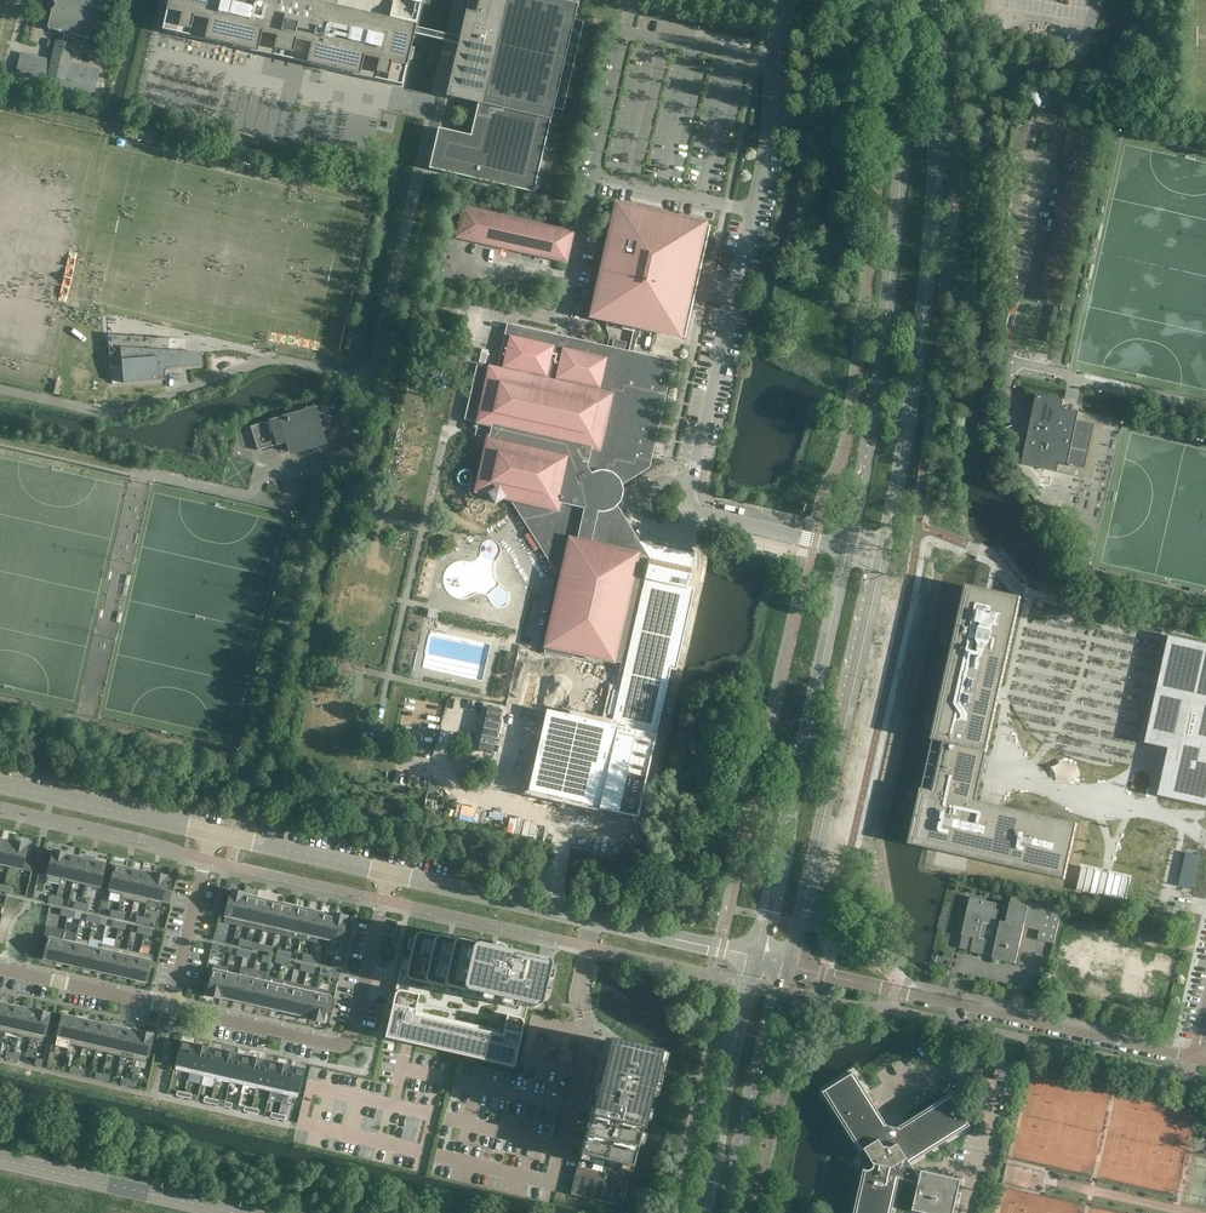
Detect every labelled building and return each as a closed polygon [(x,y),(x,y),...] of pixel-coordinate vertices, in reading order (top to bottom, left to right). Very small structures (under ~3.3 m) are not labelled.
[(99,2),(97,0),(54,0),(53,2),(55,4),(54,8),(51,9),(47,27),(49,30),(88,39),(90,37),(99,2)] [(421,0),(169,0),(162,31),(401,87),(403,81),(412,41),(415,28),(421,0)] [(551,0),(478,0),(476,11),(474,10),(473,17),(474,17),(474,19),(464,16),(464,17),(459,38),(456,51),(445,97),(477,104),(471,133),(438,126),(428,166),(533,189),(550,121),(553,108),(563,111),(584,21),(574,19),(576,6),(551,0)] [(415,28),(412,41),(435,46),(456,51),(459,38),(436,33),(415,28)] [(68,65),(73,44),(56,40),(51,61),(21,54),(15,78),(93,96),(95,87),(94,87),(96,81),(98,72),(68,65)] [(622,329),(633,332),(634,327),(635,327),(636,326),(641,328),(640,329),(685,339),(710,226),(616,204),(590,317),(623,325),(622,329)] [(572,233),(571,233),(464,209),(458,237),(565,261),(572,233)] [(476,365),(464,420),(477,423),(474,436),(476,436),(488,439),(485,451),(485,452),(482,464),(482,465),(479,477),(479,479),(476,490),(476,492),(489,495),(490,495),(494,502),(495,503),(496,502),(503,498),(504,498),(509,499),(509,500),(514,507),(515,508),(519,515),(520,516),(524,523),(525,524),(529,531),(530,532),(534,539),(535,540),(540,547),(540,548),(545,555),(545,556),(549,563),(550,565),(555,572),(556,573),(562,574),(560,579),(560,580),(557,592),(557,594),(554,606),(554,607),(551,619),(551,620),(548,632),(548,633),(545,645),(545,647),(546,647),(545,652),(544,652),(544,653),(545,653),(546,647),(552,648),(551,654),(565,658),(566,651),(572,653),(573,653),(585,656),(586,656),(598,659),(600,659),(611,661),(613,662),(625,664),(626,664),(612,726),(548,711),(530,791),(601,807),(601,809),(637,817),(656,736),(651,735),(659,702),(663,703),(671,669),(676,670),(694,589),(687,588),(693,560),(644,549),(640,542),(639,541),(635,534),(634,533),(630,526),(629,525),(624,518),(624,517),(619,510),(619,509),(617,506),(618,506),(617,505),(616,505),(614,502),(617,488),(621,486),(621,487),(622,486),(622,485),(624,484),(625,483),(632,479),(633,478),(641,474),(642,473),(649,468),(650,467),(652,455),(653,454),(655,442),(656,441),(658,429),(659,428),(659,427),(661,415),(662,414),(664,402),(665,401),(667,389),(668,388),(670,376),(670,375),(673,362),(673,361),(672,361),(660,358),(659,358),(647,355),(646,355),(634,352),(633,352),(634,349),(636,342),(636,341),(636,340),(636,339),(637,339),(637,338),(638,338),(638,337),(639,336),(639,335),(640,333),(640,329),(641,328),(636,326),(635,327),(634,327),(633,332),(628,351),(620,349),(607,346),(606,346),(581,340),(580,340),(568,337),(566,337),(554,334),(553,334),(541,331),(540,331),(528,328),(527,328),(515,325),(513,325),(508,324),(507,324),(507,325),(504,337),(504,338),(501,350),(501,351),(498,363),(498,365),(496,370),(491,369),(490,368),(476,365)] [(162,351),(163,338),(108,334),(109,347),(159,350),(162,351)] [(186,340),(169,338),(168,350),(185,349),(185,348),(185,340),(186,340)] [(164,372),(169,369),(203,366),(202,353),(163,351),(121,355),(122,360),(121,360),(110,361),(112,384),(112,383),(123,382),(123,383),(165,380),(164,372)] [(1064,400),(1037,394),(1022,464),(1058,472),(1059,463),(1070,465),(1069,467),(1073,467),(1073,466),(1085,469),(1094,424),(1077,421),(1079,412),(1062,409),(1064,400)] [(325,404),(251,427),(258,450),(285,442),(288,452),(326,440),(323,431),(332,428),(325,404)] [(949,663),(908,844),(959,855),(1065,879),(1077,824),(976,801),(1021,598),(1018,597),(966,586),(955,634),(949,663)] [(1145,743),(1168,748),(1158,796),(1205,807),(1205,644),(1169,636),(1145,743)] [(852,812),(859,788),(847,785),(840,809),(852,812)] [(1126,818),(1137,825),(1139,821),(1129,814),(1126,818)] [(1205,846),(1205,838),(1195,836),(1194,844),(1205,846)] [(14,842),(13,842),(1,840),(0,844),(0,864),(8,866),(14,842)] [(27,845),(14,842),(8,866),(30,871),(33,859),(24,857),(27,845)] [(59,884),(66,854),(53,851),(51,857),(50,863),(42,861),(41,861),(39,873),(47,875),(46,881),(59,884)] [(1083,877),(1118,885),(1123,861),(1088,853),(1083,877)] [(73,881),(79,857),(67,855),(67,854),(66,854),(59,884),(60,884),(61,878),(73,881)] [(86,884),(92,860),(79,857),(73,881),(86,884)] [(105,863),(92,860),(86,884),(100,887),(105,863)] [(121,898),(128,869),(115,866),(109,892),(121,895),(121,898)] [(134,901),(141,871),(128,869),(121,898),(134,901)] [(147,904),(154,874),(153,874),(141,871),(134,901),(147,904)] [(167,877),(154,874),(147,904),(148,901),(161,904),(161,901),(170,903),(173,891),(164,889),(167,877)] [(1082,881),(1080,891),(1124,900),(1126,890),(1082,881)] [(223,922),(237,925),(244,893),(230,890),(227,904),(223,903),(220,915),(224,916),(223,922)] [(245,893),(244,893),(237,925),(249,928),(256,898),(244,895),(245,893)] [(962,934),(961,935),(964,936),(962,945),(971,947),(971,952),(974,952),(984,955),(985,951),(993,953),(992,958),(995,959),(1016,963),(1020,946),(1024,927),(1040,931),(1038,939),(1054,943),(1062,907),(1012,896),(1011,896),(1006,922),(1001,921),(1000,923),(996,922),(999,910),(996,909),(997,903),(970,897),(970,898),(971,898),(968,910),(967,910),(967,911),(968,911),(962,934)] [(269,901),(256,898),(249,928),(250,928),(262,931),(269,901)] [(282,904),(269,901),(262,931),(275,933),(282,904)] [(295,907),(282,904),(275,933),(288,936),(295,907)] [(307,910),(295,907),(288,936),(301,939),(307,910)] [(313,942),(320,912),(307,910),(301,939),(313,942)] [(326,945),(333,914),(333,913),(332,915),(320,912),(313,942),(326,945)] [(344,943),(347,931),(343,931),(347,917),(333,914),(326,945),(339,948),(341,943),(344,943)] [(57,962),(62,938),(63,938),(63,935),(64,931),(50,928),(49,933),(45,932),(41,948),(46,949),(43,959),(57,962)] [(386,1032),(384,1038),(403,1042),(415,1045),(454,1054),(513,1068),(526,1012),(527,1007),(530,996),(538,960),(496,950),(490,949),(452,940),(447,939),(419,933),(418,933),(417,933),(417,934),(416,934),(415,935),(415,936),(414,936),(414,937),(409,960),(402,959),(395,992),(393,998),(391,1010),(388,1022),(386,1032)] [(70,965),(76,938),(75,938),(75,941),(63,938),(62,938),(57,962),(70,965)] [(87,947),(88,941),(76,938),(70,965),(82,968),(87,947)] [(100,950),(101,944),(99,949),(88,947),(89,941),(88,941),(87,947),(82,968),(95,971),(100,950)] [(108,974),(114,947),(101,944),(100,950),(95,971),(108,974)] [(121,976),(127,950),(114,947),(108,974),(121,976)] [(133,979),(139,953),(127,950),(121,976),(133,979)] [(147,982),(153,956),(139,953),(133,979),(147,982)] [(220,999),(227,967),(214,964),(212,970),(208,969),(205,981),(210,982),(206,996),(220,999)] [(251,979),(253,969),(241,966),(238,976),(233,1000),(246,1003),(251,979)] [(238,976),(226,973),(228,968),(227,967),(220,999),(221,997),(233,1000),(238,976)] [(258,1006),(265,976),(266,974),(266,972),(259,970),(253,969),(251,979),(246,1003),(258,1006)] [(278,979),(265,976),(258,1006),(271,1009),(278,979)] [(291,982),(278,979),(271,1009),(284,1012),(291,982)] [(304,985),(291,982),(284,1012),(297,1015),(304,985)] [(316,988),(304,985),(297,1015),(309,1017),(308,1019),(309,1019),(316,988)] [(328,996),(330,991),(316,988),(309,1019),(322,1022),(326,1008),(330,1009),(333,997),(328,996)] [(562,998),(558,997),(548,995),(546,1004),(560,1007),(562,998)] [(11,1005),(0,1003),(0,1031),(5,1032),(11,1005)] [(17,1035),(23,1008),(11,1005),(5,1032),(17,1035)] [(30,1038),(36,1011),(36,1010),(36,1011),(23,1008),(17,1035),(30,1038)] [(43,1041),(50,1014),(36,1011),(30,1038),(43,1041)] [(57,1036),(55,1045),(69,1048),(69,1045),(76,1018),(62,1015),(57,1036)] [(76,1018),(69,1045),(82,1048),(88,1021),(76,1018)] [(88,1021),(82,1048),(95,1051),(101,1024),(88,1021)] [(101,1024),(95,1051),(108,1054),(114,1027),(101,1024)] [(114,1027),(108,1054),(120,1057),(127,1030),(114,1027)] [(127,1030),(120,1057),(133,1060),(140,1032),(139,1031),(139,1032),(127,1030)] [(140,1032),(133,1060),(146,1063),(153,1035),(140,1032)] [(616,1041),(604,1038),(568,1192),(620,1204),(656,1050),(616,1041)] [(181,1042),(175,1070),(189,1073),(195,1045),(181,1042)] [(195,1045),(189,1073),(202,1076),(209,1048),(195,1045)] [(209,1048),(202,1076),(216,1079),(222,1051),(209,1048)] [(222,1051),(216,1079),(229,1082),(236,1054),(222,1051)] [(236,1054),(229,1082),(243,1085),(249,1057),(236,1054)] [(249,1057),(243,1085),(256,1088),(263,1060),(249,1057)] [(263,1060),(256,1088),(270,1091),(276,1063),(263,1060)] [(276,1063),(270,1091),(283,1094),(290,1067),(290,1066),(276,1063)] [(290,1067),(283,1094),(297,1097),(304,1070),(290,1067)] [(971,1126),(952,1095),(950,1095),(951,1096),(900,1127),(899,1126),(897,1126),(896,1125),(894,1124),(893,1124),(891,1124),(889,1125),(888,1125),(856,1074),(855,1073),(824,1093),(862,1152),(861,1152),(862,1153),(867,1150),(871,1151),(874,1155),(871,1156),(876,1163),(875,1164),(874,1168),(870,1171),(865,1170),(864,1171),(865,1171),(855,1212),(893,1212),(900,1179),(920,1184),(914,1211),(923,1212),(955,1212),(963,1180),(923,1171),(921,1178),(920,1178),(911,1164),(970,1127),(971,1126)]
